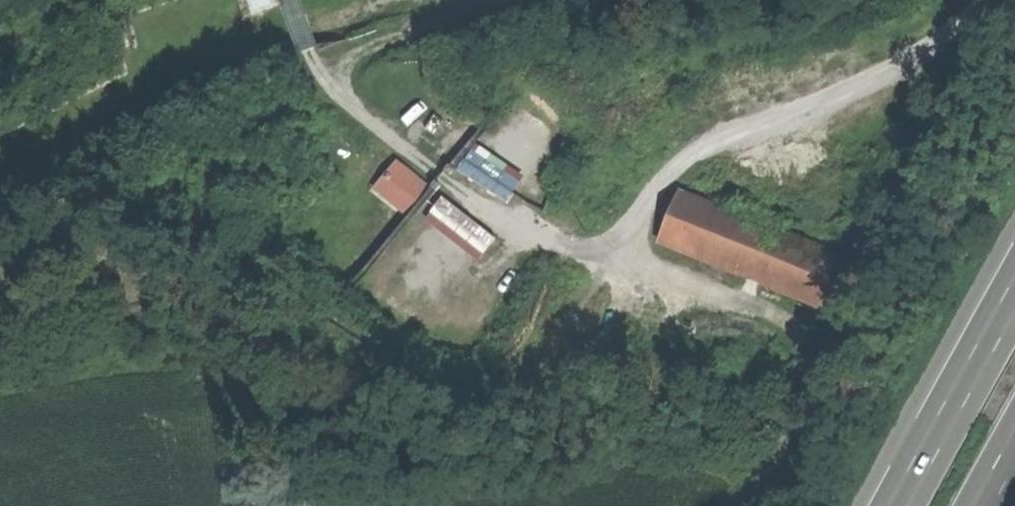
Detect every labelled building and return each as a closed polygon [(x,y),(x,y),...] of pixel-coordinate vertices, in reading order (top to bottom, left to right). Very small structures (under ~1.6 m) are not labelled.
[(465,169),(514,201),(526,182),(477,151),(465,169)] [(666,248),(851,323),(871,274),(686,199),(666,248)]
